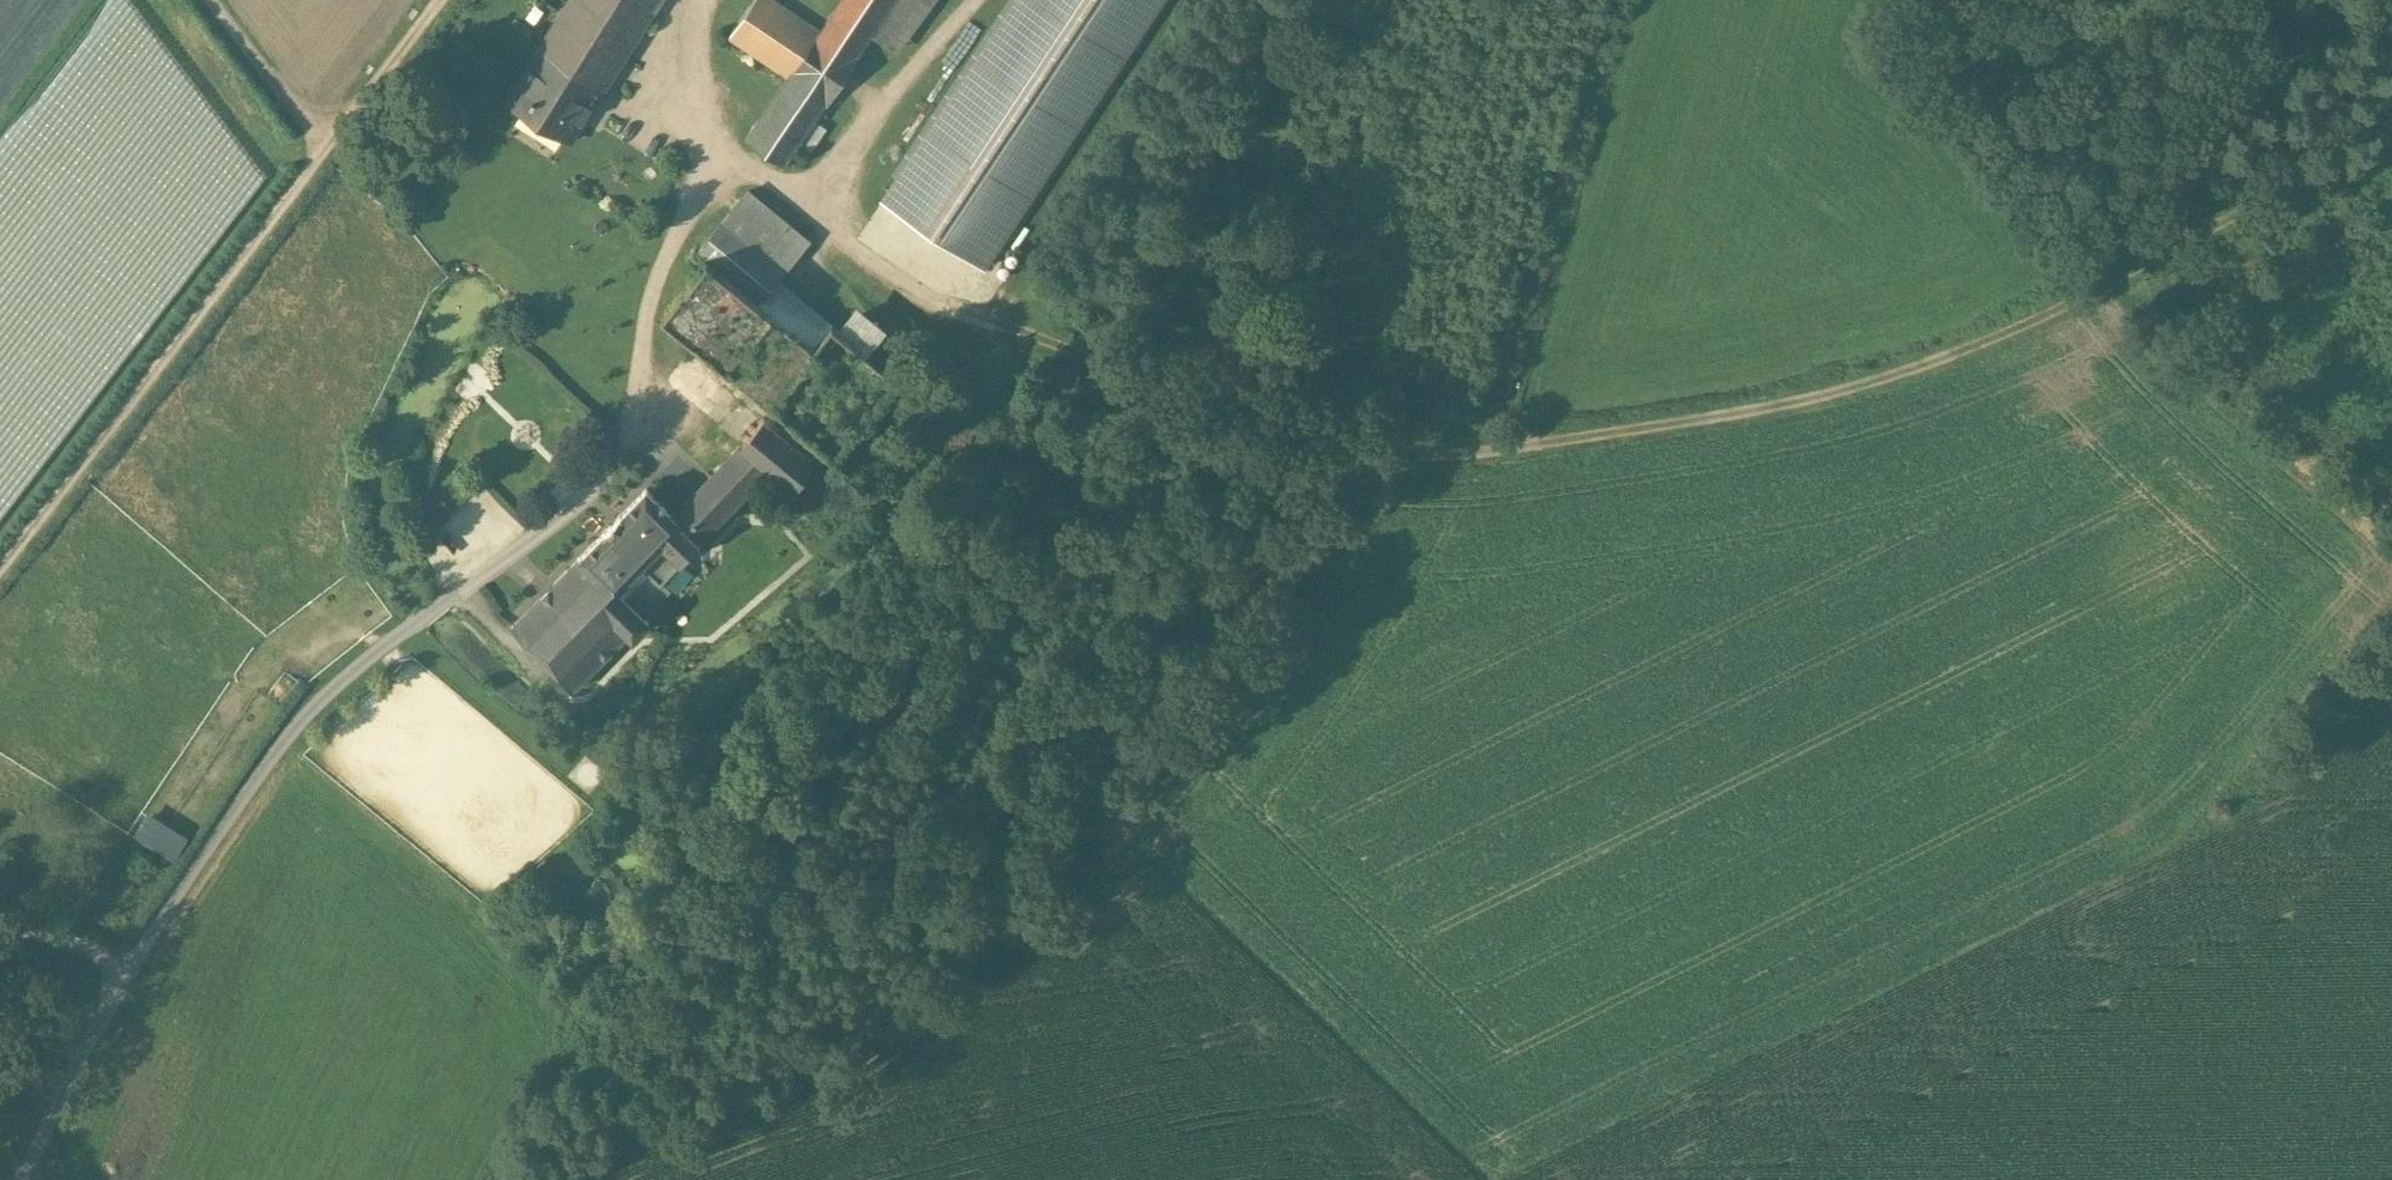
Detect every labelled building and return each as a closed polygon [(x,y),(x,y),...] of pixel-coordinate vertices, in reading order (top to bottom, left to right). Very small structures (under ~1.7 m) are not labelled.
[(528,66),(592,107),(660,0),(569,0),(528,66)] [(748,139),(783,165),(826,101),(828,103),(859,57),(857,56),(894,0),(842,0),(820,32),(772,0),(754,0),(729,36),(790,77),(748,139)] [(881,197),(991,270),(1170,0),(1011,0),(881,197)] [(592,107),(528,66),(506,102),(570,142),(592,107)] [(800,234),(748,191),(698,249),(696,249),(694,250),(693,252),(692,254),(693,256),(694,258),(695,259),(698,260),(700,260),(702,258),(703,257),(707,260),(759,302),(784,272),(775,264),(800,234)] [(826,449),(767,401),(832,325),(812,308),(793,330),(759,302),(707,260),(662,315),(695,341),(663,380),(741,445),(712,475),(737,501),(738,502),(769,469),(794,489),(795,488),(814,463),(815,463),(826,449)] [(835,327),(866,352),(886,327),(855,302),(835,327)] [(832,325),(767,401),(826,449),(835,456),(900,380),(832,325)] [(646,488),(579,557),(640,616),(642,615),(668,588),(661,581),(737,501),(712,475),(711,474),(704,482),(673,515),(648,490),(646,488)] [(579,557),(511,627),(575,689),(577,686),(576,686),(629,633),(633,636),(648,621),(642,615),(640,616),(579,557)] [(176,859),(190,835),(147,810),(133,834),(176,859)]
